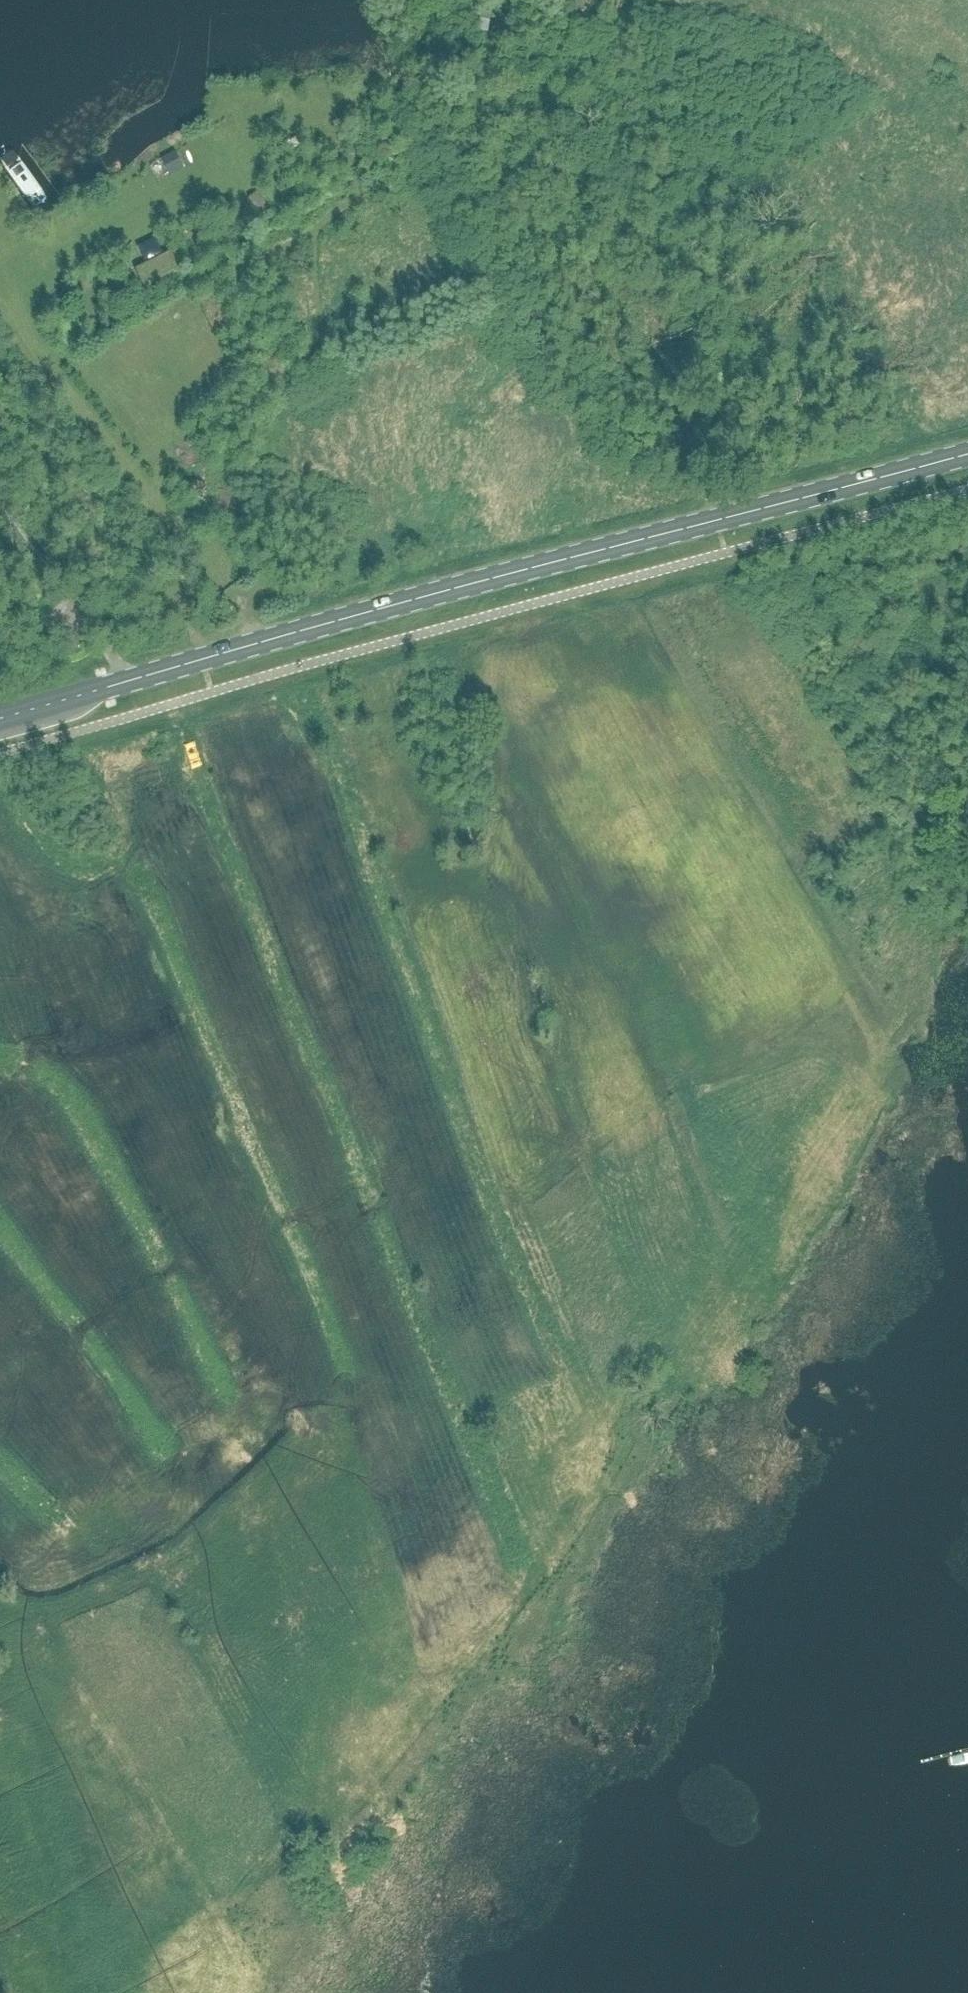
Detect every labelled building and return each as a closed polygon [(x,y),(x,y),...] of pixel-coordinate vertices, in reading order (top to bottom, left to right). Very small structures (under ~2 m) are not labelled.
[(466,8),(462,29),(486,33),(490,12),(466,8)] [(174,152),(160,160),(169,176),(183,169),(174,152)]
